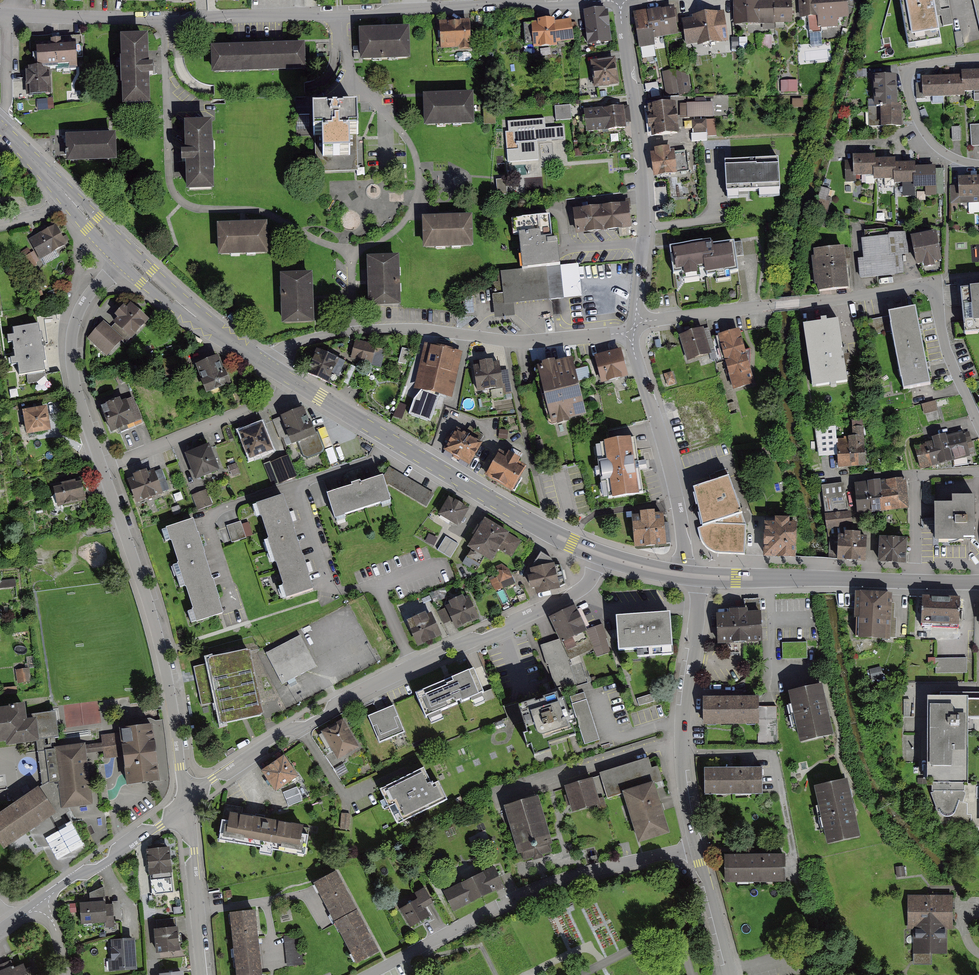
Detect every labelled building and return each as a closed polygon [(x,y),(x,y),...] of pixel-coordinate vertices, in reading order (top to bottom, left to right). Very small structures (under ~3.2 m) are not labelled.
[(735,1),(735,24),(793,23),(792,0),(769,0),(735,1)] [(801,20),(810,19),(811,33),(820,33),(820,28),(837,27),(837,19),(849,18),(848,0),(800,0),(801,20)] [(904,50),(939,45),(933,0),(897,0),(904,50)] [(953,26),(950,0),(935,0),(939,28),(953,26)] [(599,8),(583,9),(585,31),(591,31),(592,46),(612,44),(609,10),(600,11),(599,8)] [(676,9),(636,13),(640,49),(658,47),(657,38),(679,36),(676,9)] [(709,45),(729,43),(724,11),(705,14),(709,45)] [(709,45),(705,14),(693,16),(694,18),(682,20),(686,46),(697,45),(698,47),(709,45)] [(571,19),(533,22),(535,48),(561,46),(561,41),(573,40),(571,19)] [(471,22),(442,23),(443,50),(472,49),(471,22)] [(411,28),(361,29),(362,61),(412,60),(411,28)] [(150,36),(122,37),(125,106),(152,105),(150,36)] [(78,40),(37,40),(38,66),(25,67),(25,95),(52,94),(51,69),(78,69),(78,40)] [(305,44),(258,46),(259,73),(306,72),(305,44)] [(210,47),(211,75),(259,73),(258,46),(210,47)] [(617,59),(594,62),(597,88),(620,85),(617,59)] [(923,78),(924,98),(964,96),(964,91),(978,90),(978,72),(962,73),(962,77),(923,78)] [(895,76),(877,77),(877,108),(870,108),(870,127),(902,126),(902,103),(896,103),(895,76)] [(799,91),(798,79),(782,80),(783,92),(799,91)] [(474,93),(426,93),(426,126),(475,125),(474,93)] [(54,98),(39,97),(39,109),(54,109),(54,98)] [(677,103),(650,105),(652,136),(680,134),(679,125),(682,124),(681,111),(678,112),(677,103)] [(715,103),(684,104),(685,118),(715,117),(715,103)] [(572,121),(571,106),(556,107),(557,122),(572,121)] [(629,106),(586,109),(587,131),(627,128),(627,122),(630,122),(629,106)] [(326,112),(312,113),(313,137),(315,137),(316,154),(358,152),(357,135),(358,135),(357,111),(343,112),(343,114),(338,114),(337,112),(333,112),(333,114),(326,114),(326,112)] [(508,130),(505,130),(507,161),(538,159),(537,140),(564,138),(563,125),(545,126),(544,117),(507,120),(508,130)] [(708,120),(694,121),(694,130),(708,130),(708,120)] [(189,151),(185,151),(185,163),(188,163),(189,192),(216,191),(215,122),(188,122),(189,151)] [(970,125),(971,147),(978,147),(978,125),(970,125)] [(954,142),(962,141),(961,126),(953,126),(954,142)] [(65,136),(66,164),(117,162),(116,135),(65,136)] [(657,153),(653,154),(655,176),(680,174),(679,171),(689,170),(687,150),(672,152),(672,148),(656,149),(657,153)] [(877,156),(856,156),(857,177),(876,177),(877,181),(896,181),(896,185),(918,185),(918,189),(937,188),(936,168),(917,168),(917,163),(897,164),(897,160),(878,160),(877,156)] [(724,163),(726,195),(780,192),(779,160),(724,163)] [(960,178),(961,197),(978,197),(978,177),(960,178)] [(903,186),(903,196),(917,196),(916,186),(903,186)] [(630,205),(575,210),(577,235),(632,230),(630,205)] [(474,215),(425,218),(426,249),(476,247),(474,215)] [(525,271),(502,273),(504,295),(493,297),(495,319),(515,317),(513,305),(568,299),(582,298),(579,270),(578,266),(564,267),(561,241),(556,241),(553,219),(520,222),(525,271)] [(269,223),(219,225),(220,255),(270,253),(269,223)] [(67,245),(56,224),(30,239),(41,260),(67,245)] [(937,232),(914,237),(920,265),(928,264),(929,269),(938,268),(937,262),(943,261),(937,232)] [(889,238),(863,239),(864,259),(859,259),(860,277),(902,274),(901,255),(907,254),(906,233),(889,234),(889,238)] [(714,243),(672,247),(675,274),(686,272),(686,279),(703,277),(702,270),(708,270),(709,275),(719,274),(720,280),(733,279),(733,273),(740,272),(737,245),(714,247),(714,243)] [(847,248),(815,251),(818,291),(851,289),(847,248)] [(401,255),(370,256),(372,306),(403,305),(401,255)] [(314,273),(282,274),(283,324),(315,324),(314,273)] [(966,290),(969,334),(978,333),(978,289),(966,290)] [(874,333),(887,333),(888,302),(881,302),(880,317),(874,317),(874,333)] [(110,327),(104,321),(87,338),(106,356),(127,335),(132,340),(149,322),(132,305),(127,309),(124,307),(115,316),(118,319),(110,327)] [(919,309),(893,315),(908,389),(934,384),(919,309)] [(240,319),(231,313),(228,316),(237,323),(240,319)] [(840,321),(806,325),(814,387),(848,383),(840,321)] [(15,335),(8,336),(8,343),(15,343),(16,358),(11,358),(12,365),(18,365),(19,375),(45,372),(40,326),(14,328),(15,335)] [(707,329),(680,336),(687,360),(714,353),(707,329)] [(742,331),(720,337),(733,392),(756,387),(742,331)] [(385,350),(356,341),(350,360),(379,369),(385,350)] [(462,352),(425,344),(416,389),(452,397),(462,352)] [(349,364),(318,350),(307,373),(339,387),(349,364)] [(621,351),(596,357),(602,383),(628,377),(621,351)] [(221,356),(198,365),(208,394),(224,388),(221,382),(229,379),(221,356)] [(536,369),(551,427),(586,418),(571,360),(536,369)] [(500,362),(475,365),(479,393),(490,392),(491,399),(512,396),(508,369),(501,369),(500,362)] [(122,400),(103,408),(113,433),(136,424),(127,402),(123,403),(122,400)] [(49,408),(25,411),(28,435),(52,432),(49,408)] [(322,451),(306,408),(283,417),(293,444),(297,442),(303,458),(322,451)] [(858,437),(842,438),(837,438),(836,427),(817,428),(820,456),(833,455),(838,455),(839,468),(868,465),(864,419),(856,420),(858,437)] [(263,425),(242,433),(252,459),(273,451),(263,425)] [(483,443),(460,429),(447,450),(470,464),(483,443)] [(969,431),(919,443),(924,465),(974,453),(969,431)] [(636,437),(607,441),(615,496),(644,492),(636,437)] [(211,446),(188,455),(197,480),(220,472),(211,446)] [(507,456),(501,452),(487,477),(513,492),(526,469),(519,465),(523,459),(510,451),(507,456)] [(288,456),(270,463),(277,480),(279,485),(296,478),(288,456)] [(426,506),(434,493),(389,466),(383,476),(384,481),(426,506)] [(134,480),(129,481),(137,502),(165,493),(157,471),(149,474),(148,471),(133,476),(134,480)] [(351,484),(352,486),(327,494),(335,519),(345,516),(344,515),(381,503),(381,504),(391,501),(384,481),(383,476),(361,483),(360,481),(351,484)] [(732,478),(695,489),(706,527),(699,528),(701,539),(703,543),(706,548),(711,551),(720,554),(746,555),(747,524),(745,514),(732,478)] [(853,485),(857,516),(910,510),(906,479),(853,485)] [(82,482),(55,487),(58,506),(86,501),(82,482)] [(844,483),(822,485),(827,529),(847,527),(847,522),(853,522),(851,510),(847,510),(844,483)] [(206,490),(193,496),(200,512),(213,506),(206,490)] [(256,504),(286,598),(313,590),(283,495),(256,504)] [(956,504),(939,505),(940,543),(966,542),(966,537),(978,537),(977,496),(955,497),(956,504)] [(470,509),(451,498),(441,514),(459,526),(470,509)] [(665,513),(635,515),(638,548),(668,546),(665,513)] [(521,539),(487,518),(470,546),(495,562),(502,550),(511,556),(521,539)] [(166,528),(196,622),(223,613),(194,519),(166,528)] [(776,519),(776,524),(766,524),(765,556),(794,557),(795,525),(787,524),(788,519),(776,519)] [(241,522),(227,526),(233,543),(246,538),(241,522)] [(846,537),(829,537),(828,559),(868,560),(869,539),(863,539),(863,534),(846,533),(846,537)] [(446,535),(438,549),(452,557),(460,543),(446,535)] [(908,539),(882,539),(881,562),(907,563),(908,539)] [(560,563),(532,571),(533,574),(529,575),(533,588),(536,587),(537,592),(566,585),(560,563)] [(510,567),(497,572),(503,589),(516,584),(510,567)] [(895,593),(858,592),(856,636),(893,638),(895,593)] [(465,595),(450,601),(453,607),(432,614),(432,612),(409,621),(419,647),(444,637),(440,626),(455,620),(458,628),(478,620),(469,596),(466,598),(465,595)] [(959,599),(925,598),(924,626),(958,627),(959,599)] [(579,607),(552,616),(560,640),(542,646),(559,691),(589,681),(579,655),(594,650),(597,657),(613,652),(603,624),(587,629),(579,607)] [(762,612),(720,614),(722,642),(764,640),(762,612)] [(674,614),(620,618),(622,656),(677,652),(674,614)] [(266,650),(281,683),(318,666),(303,633),(266,650)] [(209,659),(207,660),(208,662),(193,665),(201,703),(216,700),(221,723),(223,723),(223,724),(246,720),(261,716),(261,715),(263,714),(250,651),(248,651),(247,650),(209,658),(209,659)] [(967,659),(935,659),(936,674),(966,674),(967,674),(967,659)] [(474,669),(415,693),(425,717),(484,693),(474,669)] [(826,687),(793,694),(804,744),(837,736),(826,687)] [(563,692),(523,706),(537,748),(578,734),(563,692)] [(640,706),(656,702),(653,693),(638,697),(640,706)] [(761,698),(707,698),(706,724),(761,725),(761,698)] [(972,698),(931,698),(931,783),(968,783),(972,783),(972,732),(972,698)] [(42,742),(40,719),(29,719),(28,705),(16,706),(16,709),(0,710),(0,746),(42,742)] [(395,705),(368,716),(379,744),(406,733),(395,705)] [(345,723),(323,734),(337,763),(360,751),(345,723)] [(132,728),(121,729),(122,733),(101,736),(102,745),(88,747),(87,745),(56,748),(63,810),(94,806),(88,754),(103,752),(103,759),(124,757),(128,786),(163,782),(156,725),(132,728)] [(285,759),(264,772),(277,792),(298,779),(285,759)] [(649,759),(600,774),(608,798),(625,793),(640,841),(671,832),(658,785),(664,784),(658,766),(651,768),(649,759)] [(765,769),(709,769),(709,794),(765,793),(765,769)] [(425,772),(385,789),(393,808),(399,805),(406,820),(446,803),(439,785),(432,788),(425,772)] [(601,805),(594,781),(567,789),(575,813),(601,805)] [(850,781),(818,788),(830,845),(862,838),(850,781)] [(969,794),(968,783),(931,783),(930,791),(931,795),(935,803),(939,811),(942,814),(944,817),(950,818),(956,815),(958,810),(960,805),(961,803),(963,804),(967,793),(969,794)] [(284,791),(290,806),(305,801),(299,786),(284,791)] [(0,816),(0,841),(5,849),(30,833),(58,815),(41,789),(4,813),(0,816)] [(539,797),(507,806),(519,853),(531,860),(547,856),(551,845),(539,797)] [(312,828),(226,813),(221,840),(308,855),(312,828)] [(74,820),(45,835),(58,861),(87,846),(74,820)] [(170,848),(149,850),(151,874),(173,872),(170,848)] [(788,855),(728,856),(729,883),(789,882),(788,855)] [(495,869),(445,891),(454,910),(504,887),(495,869)] [(339,872),(315,883),(356,965),(380,953),(339,872)] [(433,905),(425,889),(415,894),(418,900),(402,909),(411,926),(430,916),(426,909),(433,905)] [(954,896),(907,896),(907,935),(914,935),(914,952),(948,952),(948,932),(954,932),(954,896)] [(105,904),(80,905),(81,926),(105,925),(106,929),(114,929),(113,906),(105,906),(105,904)] [(232,914),(237,974),(263,974),(257,912),(232,914)] [(181,919),(156,920),(157,950),(182,948),(181,919)] [(286,936),(287,964),(303,963),(302,935),(286,936)] [(135,939),(112,940),(113,959),(109,959),(109,971),(137,970),(135,939)] [(0,971),(0,974),(42,974),(38,965),(27,969),(25,965),(14,969),(13,966),(0,971)]
